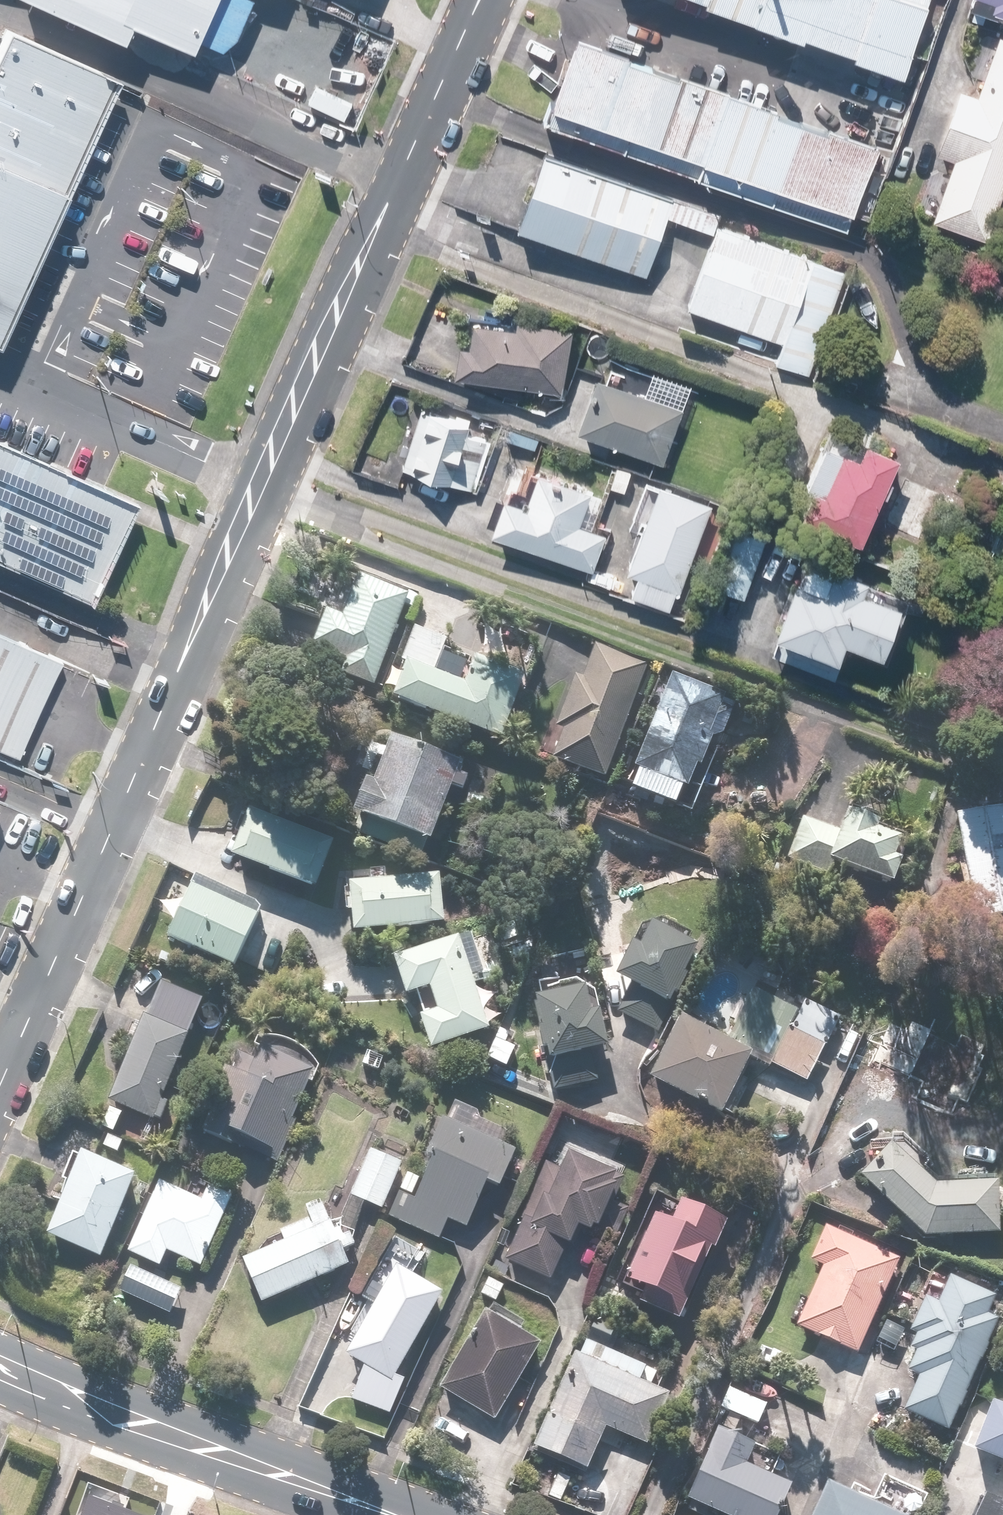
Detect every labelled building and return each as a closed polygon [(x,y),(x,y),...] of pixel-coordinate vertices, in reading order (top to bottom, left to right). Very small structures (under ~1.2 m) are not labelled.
[(179,53),(202,0),(57,0),(179,53)] [(925,0),(682,0),(895,82),(927,1),(925,0)] [(983,4),(981,12),(1002,19),(1002,0),(972,0),(983,4)] [(868,148),(558,28),(524,115),(834,235),(868,148)] [(971,98),(955,92),(932,155),(949,161),(926,223),(978,242),(1002,173),(1002,42),(993,39),(971,98)] [(95,86),(0,45),(0,302),(95,86)] [(672,213),(531,158),(504,228),(646,282),(672,213)] [(807,270),(706,231),(673,316),(774,355),(807,270)] [(470,336),(465,370),(572,384),(580,324),(524,317),(524,322),(482,317),(479,337),(470,336)] [(689,409),(607,374),(585,426),(667,461),(689,409)] [(476,427),(424,410),(405,469),(458,485),(476,427)] [(833,487),(827,484),(818,502),(829,507),(825,515),(869,535),(906,450),(876,437),(869,452),(852,444),(833,487)] [(69,590),(111,493),(0,444),(0,560),(69,590)] [(533,458),(505,527),(598,565),(612,530),(586,519),(600,485),(533,458)] [(717,500),(666,480),(632,567),(644,571),(636,592),(675,608),(717,500)] [(719,582),(748,594),(770,536),(741,525),(719,582)] [(814,556),(802,590),(795,587),(778,635),(787,639),(790,640),(785,652),(839,673),(854,634),(893,649),(910,601),(872,587),(876,574),(843,561),(841,567),(814,556)] [(414,589),(365,573),(351,614),(332,608),(314,662),(380,685),(414,589)] [(450,638),(421,625),(405,661),(413,665),(400,693),(503,738),(531,673),(483,652),(480,658),(447,644),(450,638)] [(0,632),(0,758),(10,763),(56,657),(0,632)] [(586,674),(579,671),(561,721),(568,723),(556,755),(611,776),(654,663),(599,642),(586,674)] [(732,695),(675,672),(638,786),(683,800),(689,784),(696,786),(703,762),(709,764),(732,695)] [(371,741),(363,765),(385,772),(383,780),(373,776),(362,810),(441,835),(458,784),(468,787),(472,773),(461,770),(465,758),(393,735),(389,747),(371,741)] [(964,810),(981,914),(1002,910),(1002,804),(964,810)] [(260,805),(241,852),(327,887),(347,839),(260,805)] [(886,820),(857,808),(844,836),(807,820),(791,855),(834,874),(842,856),(902,882),(912,858),(901,853),(909,836),(884,825),(886,820)] [(358,878),(362,929),(453,923),(449,871),(358,878)] [(883,885),(860,876),(853,895),(875,904),(883,885)] [(264,912),(197,882),(174,935),(240,965),(264,912)] [(709,944),(665,920),(653,943),(643,937),(624,971),(639,980),(622,1011),(660,1033),(709,944)] [(469,935),(407,956),(416,993),(425,990),(438,1044),(496,1029),(469,935)] [(594,982),(538,994),(558,1089),(604,1079),(596,1047),(618,1042),(610,1005),(600,1008),(594,982)] [(759,988),(734,1037),(690,1015),(661,1073),(729,1107),(757,1053),(810,1080),(830,1042),(795,1024),(802,1010),(759,988)] [(161,1016),(155,1013),(117,1098),(167,1121),(176,1101),(170,1099),(198,1035),(190,1031),(197,1014),(168,1001),(161,1016)] [(495,1034),(486,1056),(510,1066),(519,1045),(495,1034)] [(373,1044),(365,1063),(389,1074),(398,1055),(373,1044)] [(263,1058),(238,1048),(205,1132),(235,1144),(236,1141),(284,1160),(321,1066),(268,1045),(263,1058)] [(835,1112),(865,1125),(888,1074),(859,1061),(835,1112)] [(487,1111),(460,1098),(435,1150),(442,1153),(430,1179),(410,1170),(389,1215),(441,1240),(452,1217),(471,1226),(496,1176),(507,1181),(523,1147),(509,1140),(514,1130),(485,1116),(487,1111)] [(863,1169),(930,1234),(1002,1232),(1002,1180),(945,1181),(904,1134),(863,1169)] [(407,1158),(377,1145),(344,1224),(357,1230),(369,1201),(385,1208),(407,1158)] [(145,1173),(92,1148),(53,1232),(107,1257),(145,1173)] [(571,1167),(551,1159),(511,1258),(556,1277),(572,1238),(578,1241),(586,1222),(605,1230),(630,1169),(579,1148),(571,1167)] [(193,1192),(166,1181),(135,1251),(167,1264),(173,1250),(206,1265),(236,1196),(198,1179),(193,1192)] [(667,1183),(626,1282),(648,1291),(645,1298),(691,1317),(734,1211),(667,1183)] [(248,1260),(267,1302),(353,1264),(326,1201),(309,1209),(313,1217),(286,1229),(291,1241),(248,1260)] [(830,1223),(815,1257),(827,1262),(801,1324),(862,1352),(904,1256),(830,1223)] [(450,1290),(405,1264),(353,1351),(370,1361),(355,1398),(395,1413),(410,1377),(401,1372),(450,1290)] [(186,1287),(134,1265),(124,1290),(176,1312),(186,1287)] [(1001,1293),(953,1271),(941,1302),(928,1296),(914,1328),(920,1331),(906,1364),(925,1372),(909,1409),(952,1429),(1002,1317),(992,1313),(1001,1293)] [(549,1340),(494,1305),(445,1384),(500,1419),(549,1340)] [(624,1325),(598,1315),(540,1447),(592,1470),(612,1425),(654,1444),(678,1389),(649,1376),(655,1363),(615,1346),(624,1325)] [(999,1398),(979,1445),(1002,1455),(1002,1399),(999,1398)] [(740,1428),(746,1414),(732,1407),(693,1494),(739,1514),(784,1514),(799,1483),(754,1463),(765,1439),(740,1428)] [(835,1477),(817,1514),(916,1514),(835,1477)] [(994,1489),(982,1514),(1002,1514),(1002,1494),(994,1489)] [(93,1495),(86,1514),(151,1514),(93,1495)]
